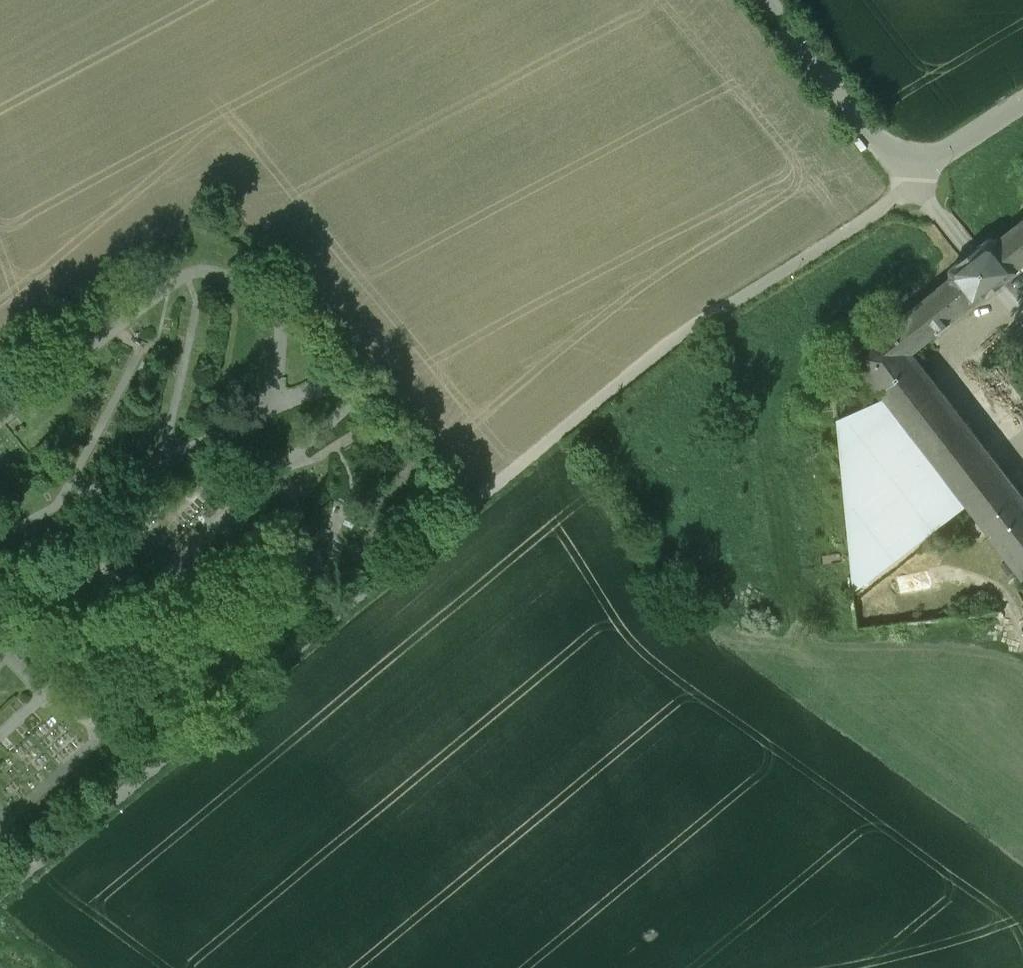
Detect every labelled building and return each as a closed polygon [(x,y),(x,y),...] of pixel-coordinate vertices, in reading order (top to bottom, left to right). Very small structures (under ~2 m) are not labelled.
[(980,263),(857,361),(887,398),(906,422),(1022,566),(1022,486),(917,354),(1000,286),(1022,268),(1022,228),(980,263)] [(906,422),(887,398),(831,420),(832,447),(881,429),(906,422)] [(894,532),(881,429),(832,447),(841,538),(894,532)]
